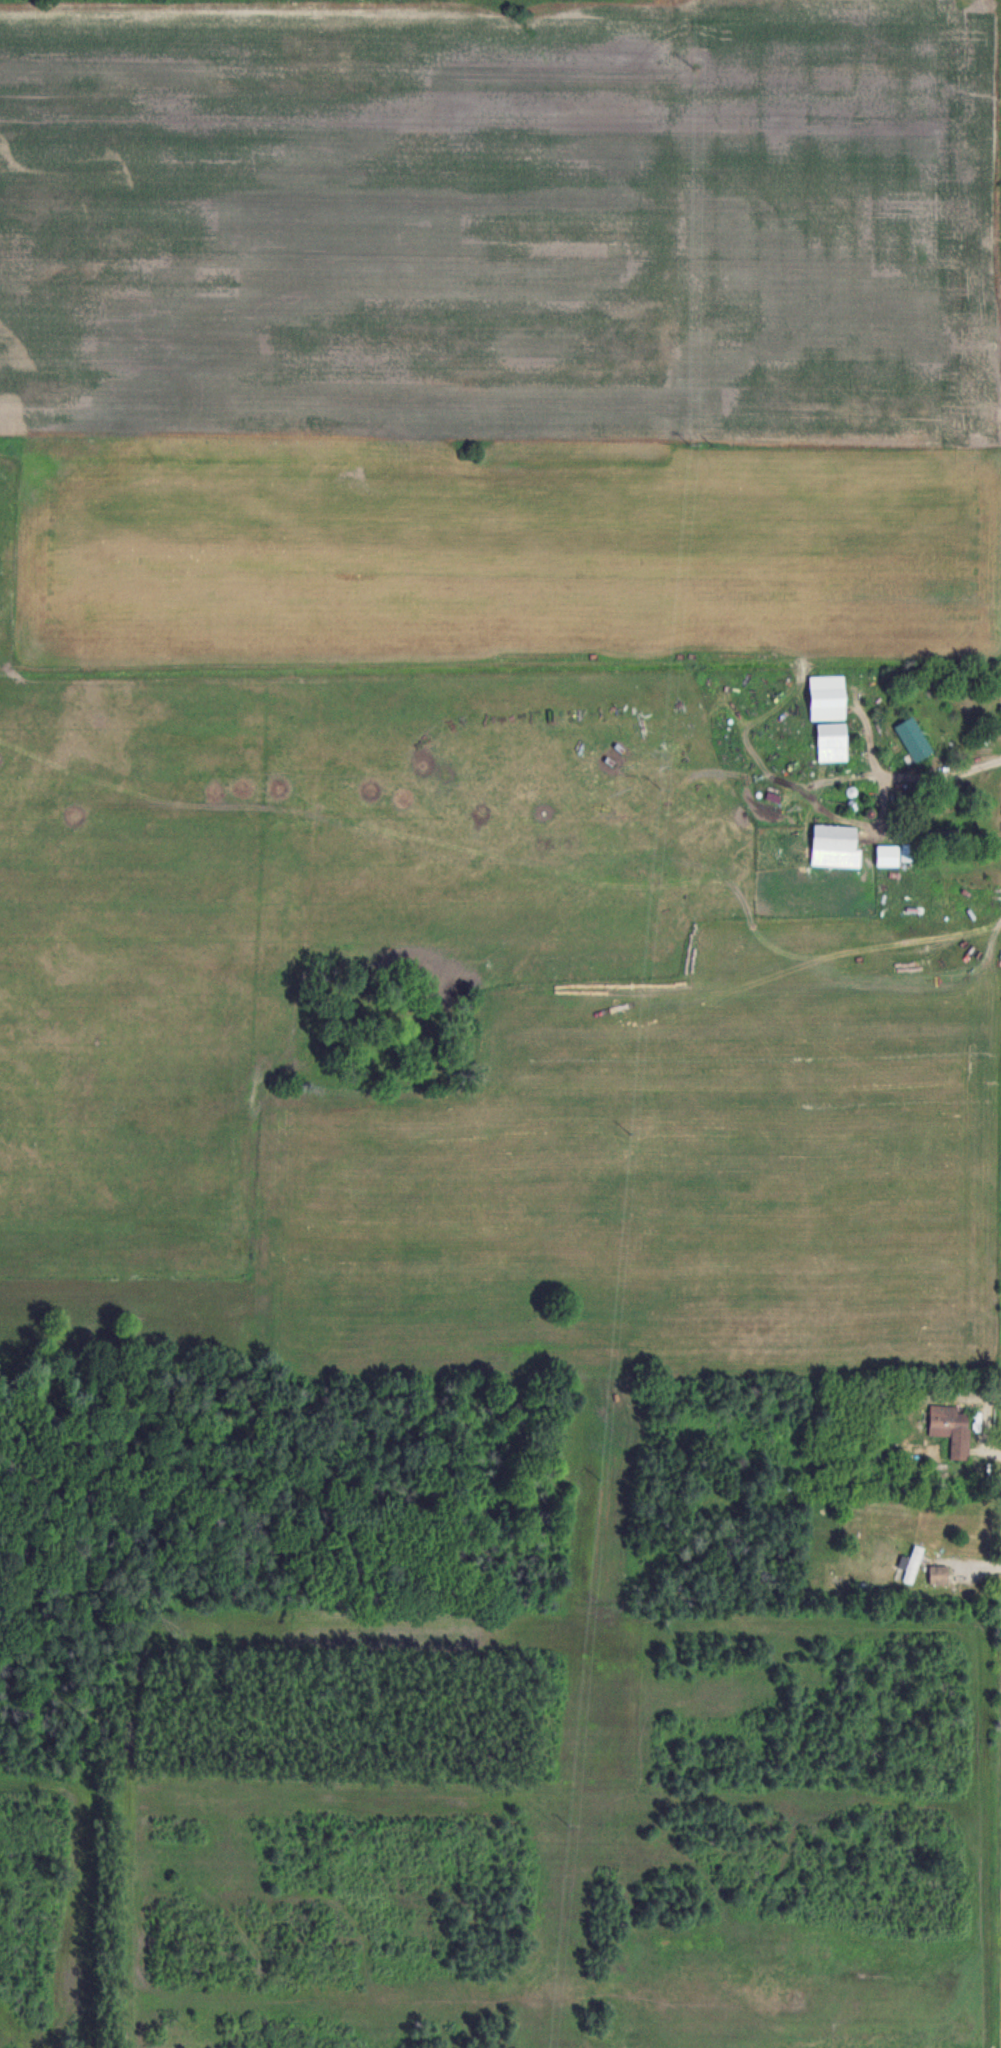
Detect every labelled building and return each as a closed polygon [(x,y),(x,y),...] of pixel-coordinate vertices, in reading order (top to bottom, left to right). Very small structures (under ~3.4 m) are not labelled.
[(914,764),(933,753),(912,716),(893,727),(914,764)] [(846,723),(816,723),(816,762),(846,762),(846,723)] [(811,866),(859,867),(860,850),(855,849),(855,826),(812,826),(811,866)] [(957,1406),(938,1405),(937,1425),(951,1426),(949,1459),(968,1459),(970,1413),(956,1412),(957,1406)] [(912,1584),(924,1547),(914,1544),(909,1558),(901,1555),(897,1566),(905,1569),(902,1580),(912,1584)] [(947,1565),(929,1565),(929,1583),(947,1583),(947,1565)]
